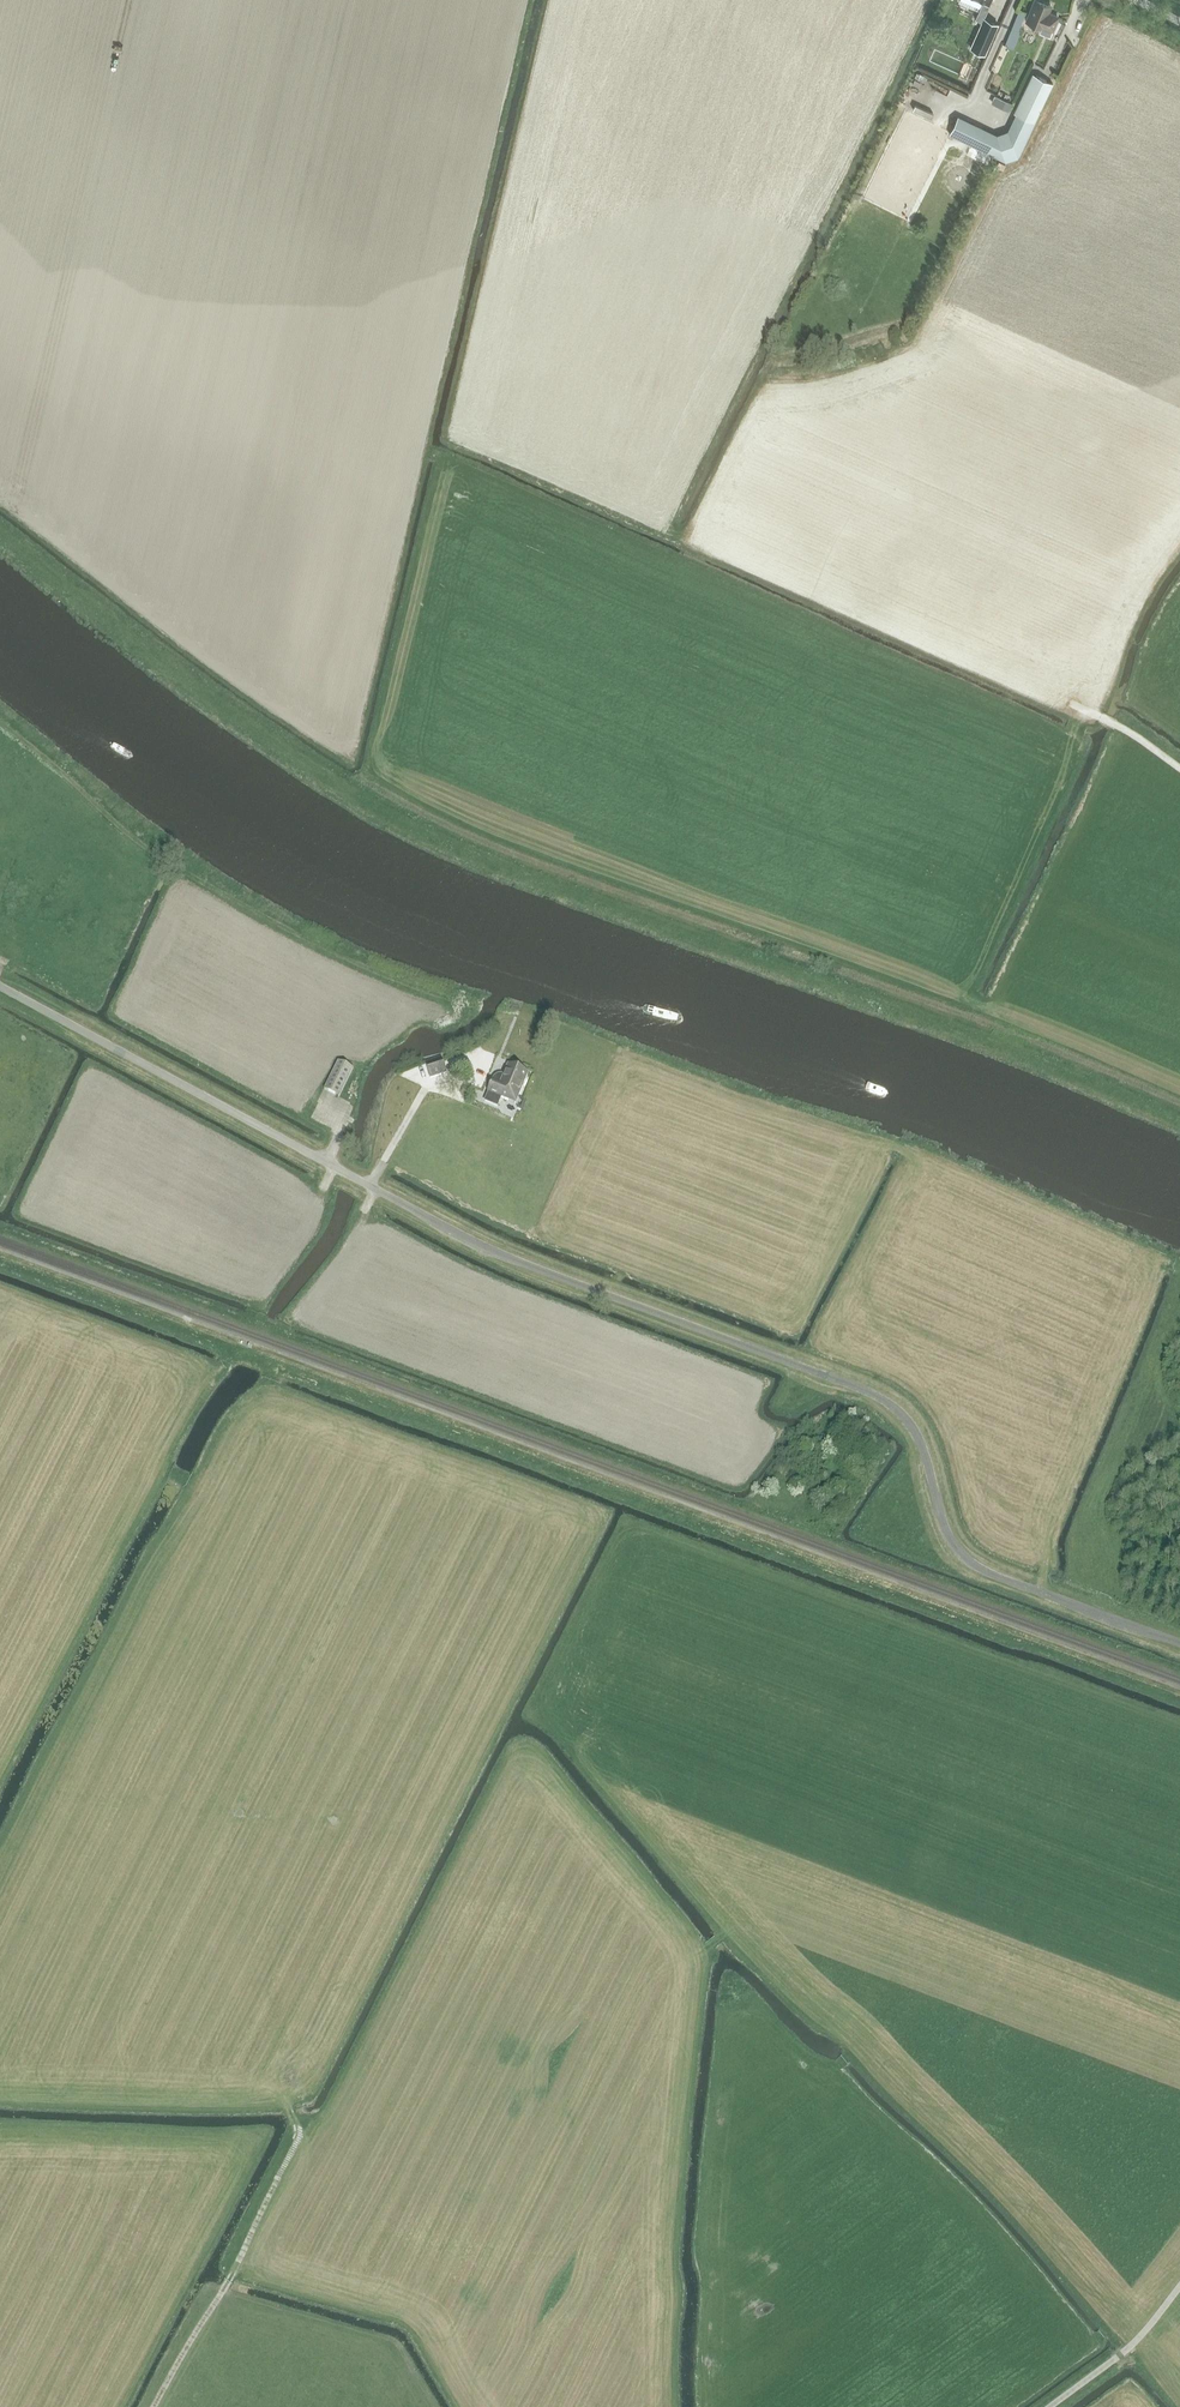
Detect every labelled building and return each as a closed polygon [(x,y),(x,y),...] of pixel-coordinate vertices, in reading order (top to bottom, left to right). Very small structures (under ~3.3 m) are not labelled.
[(976,19),(982,22),(971,49),(985,55),(998,25),(984,19),(990,4),(989,4),(991,0),(978,0),(983,2),(976,19)] [(1052,30),(1058,17),(1048,12),(1051,5),(1038,0),(1035,0),(1026,21),(1042,28),(1042,26),(1052,30)] [(1014,46),(1028,14),(1021,11),(1007,43),(1014,46)] [(967,76),(972,66),(966,63),(961,74),(967,76)] [(1014,113),(1015,113),(1007,130),(997,134),(958,115),(949,134),(1006,162),(1017,157),(1034,122),(1053,83),(1033,74),(1014,113)] [(921,93),(918,100),(912,97),(909,103),(927,111),(932,98),(921,93)] [(1012,103),(994,95),(990,103),(1008,111),(1012,103)] [(430,1078),(446,1073),(442,1058),(425,1063),(430,1078)] [(325,1087),(341,1094),(354,1066),(339,1059),(325,1087)] [(508,1064),(504,1075),(501,1074),(498,1074),(495,1075),(494,1075),(493,1076),(493,1077),(487,1091),(488,1092),(484,1101),(497,1106),(501,1097),(516,1103),(528,1072),(524,1071),(508,1064)] [(476,1092),(464,1087),(461,1094),(473,1099),(476,1092)]
